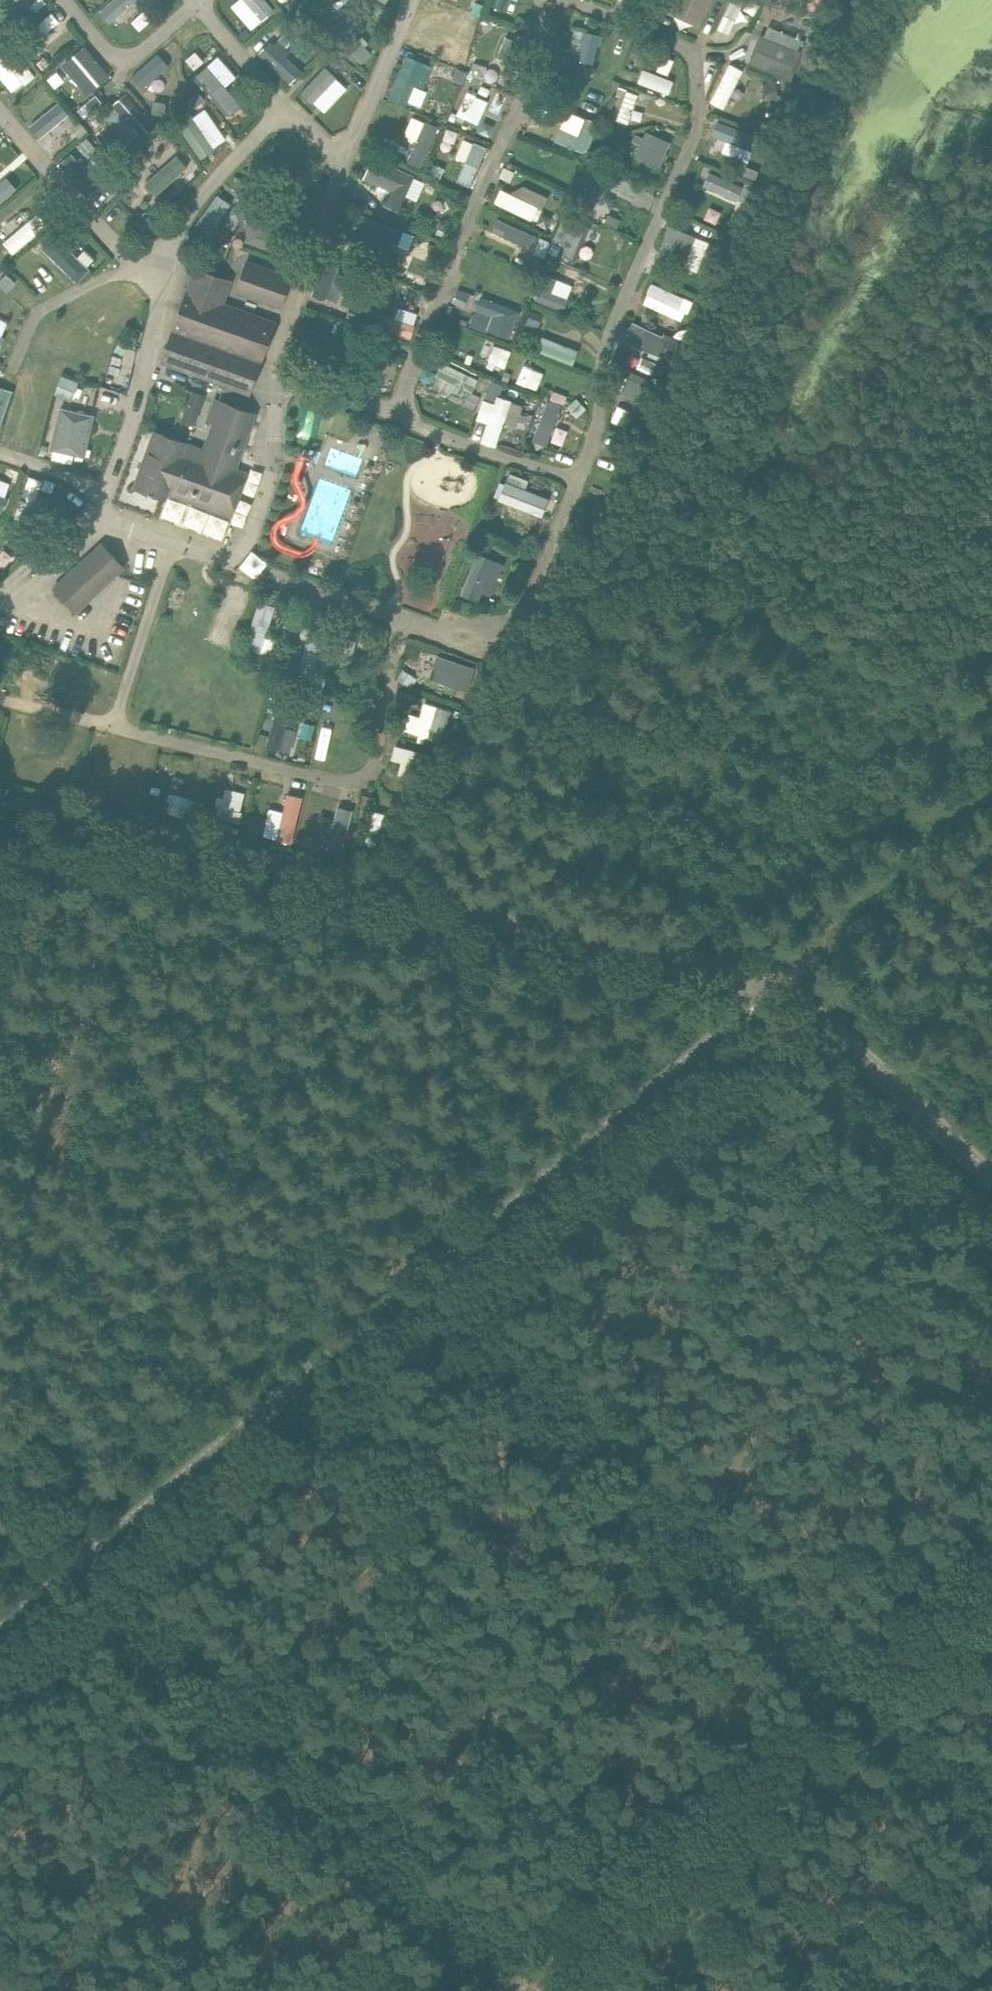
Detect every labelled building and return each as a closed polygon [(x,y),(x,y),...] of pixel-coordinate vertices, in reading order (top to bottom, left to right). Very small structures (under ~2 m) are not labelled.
[(100,9),(112,22),(136,0),(110,0),(100,9)] [(264,19),(277,7),(270,0),(246,0),(264,19)] [(699,25),(710,0),(676,0),(671,12),(699,25)] [(721,27),(732,31),(743,1),(741,0),(731,0),(721,27)] [(475,1),(471,14),(480,17),(484,4),(475,1)] [(140,28),(153,18),(145,9),(133,19),(140,28)] [(52,11),(37,25),(43,32),(59,18),(52,11)] [(444,52),(465,58),(474,22),(453,17),(444,52)] [(289,24),(262,54),(293,82),(306,68),(284,48),(298,33),(289,24)] [(568,58),(596,63),(602,33),(574,27),(568,58)] [(500,57),(518,60),(522,38),(504,35),(500,57)] [(758,41),(749,62),(790,78),(801,52),(784,45),(760,35),(758,41)] [(90,93),(113,73),(86,42),(63,63),(90,93)] [(36,73),(13,47),(0,58),(0,74),(16,91),(36,73)] [(419,106),(436,63),(407,52),(390,95),(419,106)] [(36,63),(42,70),(49,64),(43,57),(36,63)] [(483,80),(487,66),(472,61),(468,73),(483,80)] [(730,62),(711,100),(725,107),(745,69),(730,62)] [(638,80),(670,92),(675,78),(643,66),(638,80)] [(466,72),(456,68),(452,77),(462,81),(466,72)] [(766,81),(770,98),(779,96),(774,79),(766,81)] [(222,105),(231,98),(219,85),(211,92),(222,105)] [(629,121),(639,92),(625,87),(615,116),(629,121)] [(479,123),(489,98),(467,89),(457,114),(479,123)] [(105,113),(133,143),(158,119),(130,90),(105,113)] [(339,96),(326,91),(324,98),(336,103),(339,96)] [(533,111),(548,118),(553,106),(538,99),(533,111)] [(62,101),(30,122),(39,135),(71,114),(62,101)] [(167,117),(174,111),(168,103),(160,110),(167,117)] [(782,110),(765,104),(761,118),(777,124),(782,110)] [(208,107),(182,124),(202,156),(229,139),(208,107)] [(589,151),(600,120),(568,108),(556,139),(589,151)] [(405,132),(418,138),(408,160),(422,166),(440,125),(413,113),(405,132)] [(759,155),(766,136),(715,118),(709,138),(759,155)] [(78,121),(70,128),(79,138),(87,131),(78,121)] [(646,133),(636,154),(660,165),(670,144),(646,133)] [(464,159),(458,180),(475,185),(487,143),(463,136),(457,157),(464,159)] [(77,147),(85,156),(95,148),(87,139),(77,147)] [(135,149),(128,141),(115,153),(122,161),(135,149)] [(60,162),(77,180),(89,169),(72,151),(60,162)] [(158,194),(189,164),(177,152),(146,182),(158,194)] [(372,158),(365,178),(391,187),(388,196),(402,201),(405,194),(418,199),(426,176),(372,158)] [(119,170),(128,182),(136,175),(128,164),(119,170)] [(704,167),(698,182),(742,201),(748,186),(704,167)] [(18,187),(1,168),(0,169),(0,204),(18,187)] [(502,186),(495,201),(538,220),(550,195),(521,182),(516,192),(502,186)] [(252,197),(238,191),(231,204),(246,211),(252,197)] [(306,217),(313,208),(299,197),(292,206),(306,217)] [(405,259),(416,233),(362,211),(351,236),(405,259)] [(12,251),(45,227),(36,214),(3,239),(12,251)] [(532,247),(538,234),(498,215),(492,229),(532,247)] [(251,220),(245,238),(280,250),(286,233),(251,220)] [(658,253),(699,270),(712,240),(671,223),(658,253)] [(94,265),(58,230),(42,245),(78,281),(94,265)] [(540,235),(533,250),(544,255),(551,241),(540,235)] [(562,246),(554,243),(549,253),(556,257),(562,246)] [(541,259),(530,254),(525,265),(537,270),(541,259)] [(545,266),(553,270),(557,261),(549,257),(545,266)] [(246,260),(235,290),(281,306),(292,276),(246,260)] [(341,299),(348,265),(322,260),(315,294),(341,299)] [(276,322),(225,303),(233,281),(195,267),(161,360),(250,393),(276,322)] [(377,290),(382,277),(368,271),(363,285),(377,290)] [(546,272),(537,297),(565,308),(575,284),(546,272)] [(387,279),(383,287),(390,291),(395,282),(387,279)] [(645,305),(687,317),(693,296),(652,283),(645,305)] [(453,301),(463,305),(468,294),(458,289),(453,301)] [(470,321),(511,337),(522,310),(482,293),(470,321)] [(359,322),(363,310),(350,305),(346,318),(359,322)] [(412,335),(420,312),(399,305),(391,328),(412,335)] [(531,306),(523,326),(535,331),(543,310),(531,306)] [(624,342),(654,350),(648,370),(660,373),(672,334),(630,322),(624,342)] [(686,340),(691,328),(688,328),(686,328),(684,328),(682,329),(680,329),(678,330),(676,332),(675,333),(673,335),(686,340)] [(540,349),(574,363),(580,348),(546,334),(540,349)] [(485,338),(478,357),(505,367),(512,348),(485,338)] [(468,400),(479,376),(444,359),(433,383),(468,400)] [(637,400),(648,378),(632,370),(621,392),(637,400)] [(54,392),(68,398),(76,380),(62,374),(54,392)] [(517,424),(524,401),(501,394),(504,384),(490,380),(478,418),(488,421),(482,440),(498,445),(505,420),(517,424)] [(15,389),(0,384),(0,429),(15,389)] [(194,388),(182,419),(195,424),(207,394),(194,388)] [(236,468),(256,413),(217,396),(210,416),(216,418),(204,451),(188,445),(189,442),(155,430),(134,486),(149,492),(149,493),(152,494),(152,493),(167,498),(169,493),(231,515),(247,472),(236,468)] [(549,445),(563,402),(548,397),(533,440),(549,445)] [(576,397),(570,403),(580,413),(586,408),(576,397)] [(616,404),(612,423),(624,425),(628,406),(616,404)] [(86,458),(97,413),(62,405),(51,449),(86,458)] [(556,424),(552,440),(564,443),(568,427),(556,424)] [(6,509),(20,468),(5,463),(0,476),(0,507),(6,509)] [(52,490),(54,481),(45,478),(42,488),(52,490)] [(543,514),(550,496),(502,478),(495,497),(543,514)] [(479,536),(476,545),(492,551),(495,542),(479,536)] [(54,587),(68,602),(76,610),(124,566),(103,542),(54,587)] [(461,593),(479,599),(482,590),(492,593),(504,560),(476,550),(461,593)] [(256,601),(250,650),(272,652),(274,634),(271,634),(274,603),(256,601)] [(300,673),(315,677),(324,636),(309,632),(300,673)] [(369,648),(379,651),(382,639),(373,636),(369,648)] [(430,676),(469,688),(477,664),(438,652),(430,676)] [(396,678),(411,688),(417,678),(403,668),(396,678)] [(291,683),(281,680),(277,695),(287,698),(291,683)] [(441,744),(450,707),(423,700),(414,738),(441,744)] [(345,705),(325,705),(325,730),(346,730),(345,705)] [(269,746),(293,750),(299,719),(274,715),(269,746)] [(402,760),(399,770),(420,775),(426,750),(396,743),(392,758),(402,760)] [(226,785),(224,796),(218,794),(214,813),(240,820),(247,790),(226,785)] [(279,839),(295,841),(301,793),(285,791),(279,839)] [(194,815),(196,796),(169,793),(167,812),(194,815)] [(342,852),(354,808),(338,803),(326,847),(342,852)] [(246,827),(254,829),(258,813),(250,811),(246,827)]
